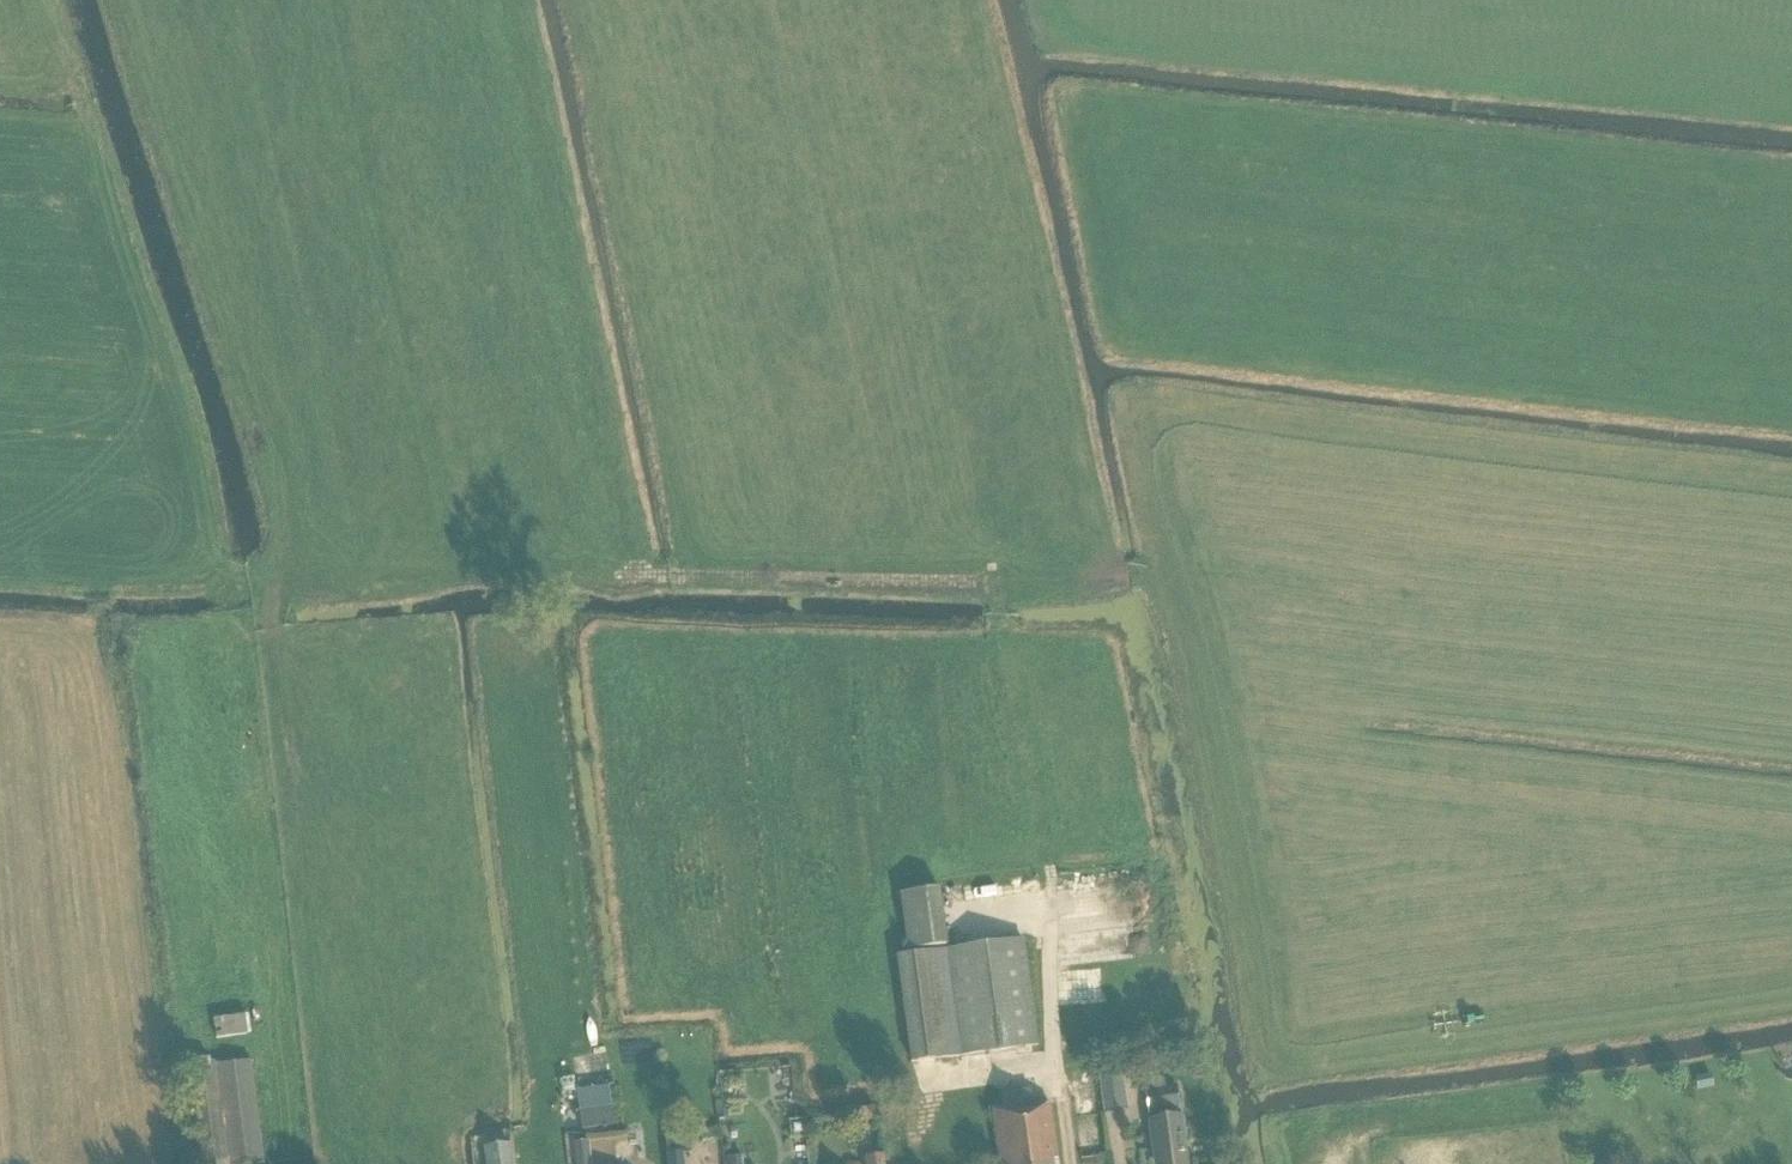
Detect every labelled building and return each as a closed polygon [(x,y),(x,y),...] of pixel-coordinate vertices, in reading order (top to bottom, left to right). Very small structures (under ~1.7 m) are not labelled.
[(938,889),(901,894),(910,951),(946,945),(938,889)] [(1038,1045),(1024,939),(947,950),(963,1055),(1038,1045)] [(913,1062),(963,1055),(947,950),(898,957),(913,1062)] [(249,1033),(246,1015),(215,1020),(217,1038),(249,1033)] [(234,1163),(263,1163),(265,1163),(251,1061),(220,1065),(234,1163)] [(220,1065),(189,1069),(202,1163),(234,1163),(220,1065)] [(1130,1109),(1125,1073),(1099,1076),(1104,1113),(1130,1109)] [(1711,1074),(1696,1077),(1698,1089),(1713,1086),(1711,1074)] [(1181,1113),(1178,1085),(1146,1089),(1149,1116),(1181,1113)] [(577,1091),(582,1130),(617,1125),(614,1105),(612,1105),(610,1086),(582,1090),(577,1091)] [(1004,1108),(994,1109),(1001,1163),(1027,1163),(1054,1160),(1058,1160),(1051,1104),(1035,1107),(1034,1104),(1032,1089),(1002,1093),(1004,1108)] [(1078,1117),(1102,1113),(1100,1094),(1076,1097),(1078,1117)] [(1182,1115),(1148,1120),(1154,1163),(1189,1163),(1182,1115)] [(486,1146),(488,1163),(513,1163),(510,1143),(486,1146)] [(672,1152),(672,1163),(699,1163),(699,1152),(672,1152)]
